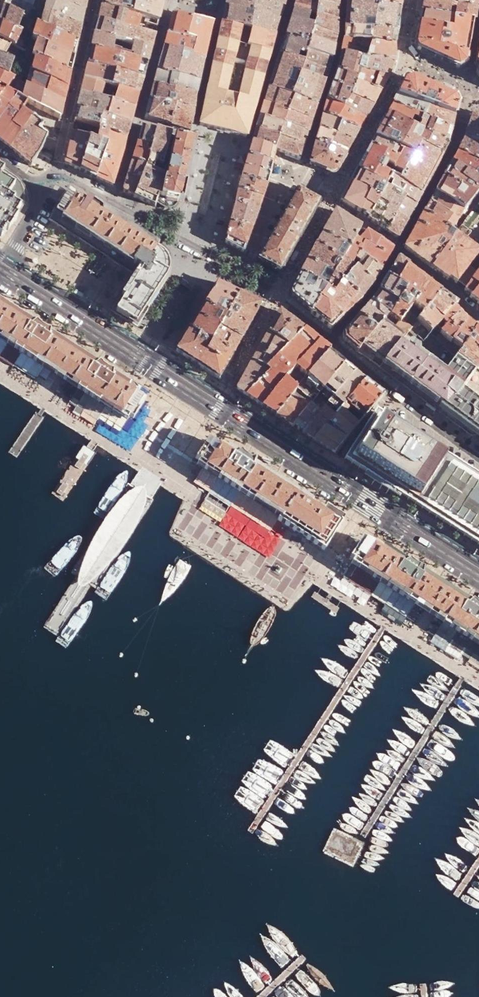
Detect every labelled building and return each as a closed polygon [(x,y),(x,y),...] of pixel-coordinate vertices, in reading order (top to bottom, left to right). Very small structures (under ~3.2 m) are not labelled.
[(46,13),(45,8),(34,6),(19,0),(6,0),(4,6),(30,20),(38,23),(42,26),(46,13)] [(47,0),(19,0),(34,6),(45,8),(47,0)] [(84,14),(55,0),(47,0),(45,8),(46,13),(81,29),(84,14)] [(87,0),(55,0),(84,14),(87,0)] [(136,0),(103,0),(102,5),(133,13),(136,0)] [(165,0),(136,0),(133,13),(132,14),(141,16),(159,21),(165,0)] [(279,21),(282,12),(284,4),(285,0),(227,0),(225,7),(279,21)] [(314,16),(317,2),(308,0),(297,0),(296,2),(294,10),(310,15),(314,16)] [(375,4),(400,8),(400,5),(401,0),(375,0),(375,4)] [(473,20),(475,21),(475,17),(476,8),(448,3),(432,0),(424,0),(422,11),(454,17),(473,20)] [(476,8),(477,4),(478,0),(449,0),(448,3),(476,8)] [(314,16),(337,22),(337,19),(338,8),(317,3),(317,2),(314,16)] [(400,12),(400,8),(375,4),(366,3),(347,2),(345,27),(369,29),(397,33),(400,12)] [(137,30),(141,16),(132,14),(133,13),(102,5),(98,20),(127,27),(137,30)] [(24,34),(30,20),(4,6),(0,19),(0,22),(21,32),(24,34)] [(222,22),(275,36),(276,31),(279,21),(225,7),(222,22)] [(290,21),(312,29),(312,26),(307,24),(308,20),(310,15),(294,10),(292,15),(290,21)] [(422,11),(419,23),(452,28),(454,17),(422,11)] [(78,43),(81,29),(46,13),(42,26),(78,43)] [(205,58),(214,23),(172,15),(168,33),(196,40),(193,54),(192,56),(205,58)] [(155,35),(159,21),(141,16),(137,30),(155,35)] [(313,29),(336,37),(336,33),(337,29),(337,22),(314,16),(313,22),(312,26),(312,29),(313,29)] [(452,28),(419,23),(415,45),(418,50),(458,69),(465,64),(472,24),(473,20),(454,17),(452,28)] [(123,42),(127,27),(98,20),(94,35),(123,42)] [(310,40),(313,29),(312,29),(290,21),(288,28),(286,33),(310,40)] [(15,45),(21,32),(0,22),(0,38),(15,45)] [(261,82),(275,36),(222,22),(212,70),(201,124),(221,129),(247,135),(261,82)] [(74,59),(78,43),(42,26),(38,23),(33,38),(74,59)] [(151,49),(155,35),(137,30),(127,27),(123,42),(136,45),(151,49)] [(396,40),(397,33),(369,29),(345,27),(345,30),(345,33),(344,39),(374,42),(395,45),(396,40)] [(310,40),(335,48),(336,41),(336,37),(313,29),(310,40)] [(71,74),(74,59),(33,38),(24,34),(21,32),(15,45),(30,53),(71,74)] [(164,47),(193,54),(196,40),(168,33),(164,47)] [(283,44),(306,52),(310,40),(286,33),(283,44)] [(132,60),(136,45),(123,42),(94,35),(91,49),(132,60)] [(30,53),(15,45),(0,38),(0,54),(14,61),(26,68),(30,53)] [(395,49),(395,45),(374,42),(344,39),(343,42),(341,53),(363,58),(366,59),(395,63),(395,49)] [(307,52),(332,60),(333,54),(335,48),(310,40),(306,52),(307,52)] [(306,55),(307,52),(306,52),(283,44),(280,51),(279,54),(296,61),(299,53),(306,55)] [(148,64),(151,49),(136,45),(132,60),(148,64)] [(200,80),(205,58),(192,56),(193,54),(164,47),(158,70),(200,80)] [(144,79),(148,64),(132,60),(91,49),(87,64),(116,71),(144,79)] [(300,76),(325,83),(327,76),(330,66),(332,60),(307,52),(306,55),(304,63),(300,76)] [(360,70),(363,58),(341,53),(339,64),(337,70),(358,81),(363,71),(360,70)] [(14,61),(0,54),(0,71),(9,76),(14,61)] [(291,96),(300,76),(304,63),(296,61),(279,54),(278,59),(270,83),(269,88),(291,96)] [(395,64),(395,63),(366,59),(363,58),(360,70),(363,71),(389,77),(390,74),(395,64)] [(64,104),(67,89),(26,68),(14,61),(9,76),(14,78),(64,104)] [(112,86),(116,71),(87,64),(84,79),(112,86)] [(197,96),(200,80),(158,70),(154,85),(197,96)] [(358,81),(337,70),(331,88),(328,99),(344,107),(349,103),(351,96),(357,83),(358,81)] [(14,78),(9,76),(0,71),(0,85),(7,89),(14,78)] [(139,93),(144,79),(116,71),(112,86),(139,93)] [(381,92),(389,77),(363,71),(358,81),(357,83),(381,92)] [(293,97),(317,106),(321,96),(325,83),(300,76),(291,96),(293,97)] [(60,120),(64,104),(14,78),(7,89),(6,90),(16,96),(24,100),(28,103),(60,120)] [(108,101),(112,86),(84,79),(81,93),(108,101)] [(429,106),(454,117),(457,106),(453,98),(437,91),(412,79),(404,82),(398,95),(429,106)] [(376,102),(381,92),(357,83),(351,96),(374,105),(376,102)] [(194,110),(197,96),(154,85),(150,100),(176,106),(194,110)] [(136,107),(139,93),(112,86),(108,101),(112,102),(136,107)] [(288,111),(293,97),(291,96),(269,88),(268,91),(264,102),(288,111)] [(6,90),(3,94),(0,98),(0,120),(16,96),(6,90)] [(108,117),(112,102),(108,101),(81,93),(77,109),(102,115),(108,117)] [(429,106),(398,95),(393,104),(424,118),(425,118),(429,106)] [(24,108),(20,105),(24,100),(16,96),(0,120),(0,140),(22,111),(24,108)] [(369,115),(374,105),(351,96),(349,103),(344,107),(367,119),(369,115)] [(287,113),(312,121),(315,111),(317,106),(293,97),(288,111),(287,113)] [(359,131),(367,119),(344,107),(328,99),(326,103),(323,114),(341,122),(359,131)] [(145,119),(170,125),(176,106),(150,100),(145,119)] [(131,124),(136,107),(112,102),(108,117),(131,124)] [(260,116),(284,125),(287,113),(288,111),(264,102),(263,105),(260,116)] [(424,118),(393,104),(390,109),(388,114),(417,130),(424,118)] [(191,131),(194,110),(176,106),(170,125),(191,131)] [(452,127),(454,117),(429,106),(425,118),(451,131),(452,127)] [(100,128),(102,115),(77,109),(74,121),(100,128)] [(10,149),(31,118),(22,111),(0,140),(0,141),(10,149)] [(284,125),(308,134),(310,125),(312,121),(287,113),(284,125)] [(355,139),(359,131),(341,122),(323,114),(319,128),(353,143),(355,139)] [(417,130),(388,114),(377,132),(375,136),(400,148),(401,148),(406,151),(414,155),(420,145),(420,144),(412,140),(417,130)] [(127,138),(131,124),(108,117),(102,115),(100,128),(108,131),(127,138)] [(472,115),(466,134),(465,138),(478,144),(478,117),(472,115)] [(278,138),(284,125),(260,116),(257,126),(256,129),(278,138)] [(40,151),(46,138),(37,131),(40,126),(31,118),(10,149),(30,166),(40,151)] [(450,134),(451,131),(425,118),(424,118),(417,130),(425,135),(426,133),(447,145),(450,134)] [(96,141),(100,128),(74,121),(71,134),(90,139),(89,143),(95,145),(96,141)] [(275,149),(277,150),(300,160),(303,150),(308,134),(284,125),(278,138),(275,149)] [(157,131),(156,131),(142,127),(138,142),(152,146),(157,131)] [(80,171),(96,178),(107,144),(105,143),(108,131),(100,128),(96,141),(95,145),(89,143),(80,171)] [(346,155),(353,143),(319,128),(318,130),(315,143),(346,155)] [(253,142),(275,149),(278,138),(256,129),(255,133),(253,142)] [(156,130),(156,131),(157,131),(152,146),(146,167),(135,197),(154,207),(156,202),(162,187),(166,178),(165,167),(163,166),(173,136),(173,134),(156,130)] [(113,186),(127,138),(108,131),(105,143),(107,144),(96,178),(113,186)] [(443,155),(447,145),(426,133),(425,135),(420,144),(420,145),(443,155)] [(64,164),(80,171),(89,143),(90,139),(71,134),(64,164)] [(165,188),(162,187),(156,202),(167,209),(169,209),(171,210),(173,209),(175,208),(176,206),(177,201),(182,202),(189,173),(195,148),(197,141),(175,136),(168,163),(170,163),(165,188)] [(373,139),(370,145),(395,157),(400,148),(375,136),(373,139)] [(478,163),(478,144),(465,138),(461,147),(459,151),(478,163)] [(146,167),(152,146),(138,142),(132,161),(146,167)] [(248,156),(273,163),(274,160),(277,150),(275,149),(253,142),(248,156)] [(337,171),(346,155),(315,143),(310,163),(313,164),(332,172),(337,171)] [(391,176),(400,181),(414,155),(406,151),(400,160),(398,159),(395,157),(370,145),(368,149),(357,170),(386,185),(388,181),(391,176)] [(432,174),(443,155),(420,145),(414,155),(400,181),(422,194),(432,174)] [(459,151),(459,150),(457,154),(454,160),(478,178),(478,163),(459,151)] [(242,178),(267,186),(268,184),(270,174),(273,163),(248,156),(242,176),(242,178)] [(454,160),(452,163),(449,168),(478,191),(478,178),(454,160)] [(135,197),(146,167),(132,161),(123,191),(135,197)] [(1,238),(8,227),(21,207),(23,203),(24,199),(24,193),(23,189),(19,183),(18,181),(11,175),(0,166),(0,238),(1,238)] [(478,192),(478,191),(449,168),(447,172),(444,175),(474,198),(477,195),(478,192)] [(382,185),(354,170),(338,199),(365,218),(382,185)] [(435,192),(463,214),(474,198),(444,175),(440,183),(435,192)] [(417,201),(422,194),(400,181),(391,176),(388,181),(392,184),(389,189),(396,193),(404,198),(416,204),(417,201)] [(238,191),(263,199),(266,190),(267,186),(242,178),(238,191)] [(377,224),(396,193),(389,189),(385,186),(368,218),(371,220),(377,224)] [(309,196),(298,190),(280,222),(258,260),(280,272),(320,202),(309,196)] [(85,203),(67,191),(48,220),(130,274),(107,309),(117,316),(128,324),(147,295),(161,274),(162,270),(162,267),(161,262),(160,260),(158,258),(148,252),(144,249),(148,244),(148,241),(147,240),(106,213),(95,206),(87,201),(85,203)] [(235,204),(259,212),(260,208),(263,199),(238,191),(235,204)] [(430,202),(457,222),(463,214),(435,192),(432,198),(430,202)] [(394,215),(404,198),(396,193),(377,224),(387,231),(396,215),(394,215)] [(477,195),(474,198),(463,214),(457,222),(461,225),(455,234),(431,267),(447,279),(448,279),(449,277),(457,282),(459,280),(469,266),(478,253),(478,197),(477,195)] [(414,208),(416,204),(404,198),(394,215),(396,215),(405,224),(414,208)] [(427,208),(425,212),(451,231),(457,222),(430,202),(427,208)] [(230,223),(252,229),(253,226),(259,212),(235,204),(230,223)] [(348,247),(361,228),(357,225),(335,211),(323,233),(348,247)] [(428,265),(431,267),(455,234),(451,231),(425,212),(416,226),(405,248),(418,257),(428,265)] [(397,238),(405,224),(396,215),(387,231),(397,238)] [(251,234),(252,229),(230,223),(225,243),(244,252),(251,234)] [(364,230),(361,228),(348,247),(342,258),(351,265),(351,264),(355,260),(359,253),(367,259),(380,240),(364,230)] [(342,258),(348,247),(323,233),(321,236),(316,244),(342,258)] [(393,248),(380,240),(367,259),(381,270),(383,267),(393,248)] [(351,265),(342,258),(316,244),(315,248),(308,260),(343,281),(355,267),(351,264),(351,265)] [(381,270),(367,259),(359,253),(355,260),(359,263),(356,268),(373,283),(381,270)] [(398,283),(409,268),(410,265),(407,263),(399,257),(388,275),(398,283)] [(343,281),(308,260),(306,263),(300,274),(326,288),(333,292),(342,282),(343,281)] [(470,271),(472,268),(469,266),(459,280),(461,281),(470,271)] [(363,296),(373,283),(356,268),(355,267),(343,281),(342,282),(361,299),(363,296)] [(427,281),(409,268),(398,283),(406,290),(398,304),(391,316),(400,323),(412,309),(415,305),(424,313),(440,292),(427,281)] [(466,285),(477,271),(474,269),(472,268),(470,271),(461,281),(463,283),(466,285)] [(477,271),(465,288),(472,294),(471,295),(478,301),(478,269),(477,271)] [(307,310),(311,313),(326,288),(300,274),(298,278),(290,292),(292,298),(307,310)] [(406,290),(398,283),(388,275),(386,279),(379,290),(380,291),(398,304),(406,290)] [(331,329),(361,299),(342,282),(333,292),(326,288),(311,313),(331,329)] [(229,315),(240,294),(218,283),(208,299),(205,303),(229,315)] [(391,316),(398,304),(380,291),(375,297),(373,300),(389,314),(391,316)] [(443,293),(440,292),(424,313),(421,317),(418,321),(430,334),(431,334),(442,322),(455,307),(457,304),(443,293)] [(113,411),(120,411),(122,410),(136,389),(137,386),(135,383),(114,369),(114,372),(96,360),(99,359),(85,349),(51,327),(51,332),(32,320),(35,318),(0,294),(0,334),(66,378),(113,411)] [(262,304),(240,294),(229,315),(222,327),(242,339),(251,323),(262,304)] [(373,300),(371,303),(359,315),(359,316),(376,330),(388,316),(389,314),(373,300)] [(222,327),(229,315),(205,303),(202,309),(190,328),(213,341),(222,327)] [(459,311),(455,307),(442,322),(447,326),(449,323),(459,311)] [(418,321),(421,317),(412,309),(400,323),(398,325),(388,316),(376,330),(358,352),(362,355),(379,369),(380,368),(399,344),(404,338),(406,335),(409,332),(418,321)] [(288,346),(305,329),(302,326),(293,320),(280,310),(268,332),(288,346)] [(461,314),(459,311),(449,323),(459,331),(467,320),(461,314)] [(35,318),(32,320),(51,332),(51,327),(51,325),(49,324),(47,324),(46,323),(44,322),(42,321),(41,320),(40,319),(39,318),(38,316),(35,318)] [(376,330),(359,316),(357,319),(345,332),(344,340),(358,352),(376,330)] [(470,322),(467,320),(459,331),(451,341),(459,346),(466,340),(476,327),(470,322)] [(449,323),(447,326),(441,333),(451,341),(459,331),(449,323)] [(234,354),(242,339),(222,327),(213,341),(234,354)] [(476,327),(466,340),(478,351),(478,329),(476,327)] [(220,378),(234,354),(213,341),(190,328),(189,329),(176,350),(197,364),(220,378)] [(315,337),(305,329),(288,346),(274,361),(290,375),(291,374),(302,361),(320,340),(315,337)] [(274,361),(288,346),(268,332),(263,341),(252,361),(266,370),(274,361)] [(381,369),(444,416),(470,435),(471,435),(474,436),(477,435),(478,434),(478,433),(478,398),(474,394),(478,389),(475,389),(472,387),(462,378),(475,361),(455,347),(446,358),(438,357),(432,355),(415,342),(412,339),(406,335),(404,338),(399,344),(381,369)] [(323,343),(320,340),(302,361),(291,374),(303,383),(330,352),(333,354),(331,350),(323,343)] [(455,347),(475,361),(476,369),(478,365),(478,351),(466,340),(459,346),(455,347)] [(333,354),(330,352),(303,383),(299,388),(307,395),(314,401),(318,396),(323,390),(344,365),(333,354)] [(99,359),(96,360),(114,372),(114,369),(114,365),(112,364),(110,364),(108,363),(106,362),(105,361),(104,360),(103,359),(102,358),(101,357),(99,359)] [(266,370),(252,361),(244,376),(237,389),(246,395),(268,372),(266,370)] [(290,375),(274,361),(266,370),(268,372),(246,395),(260,404),(263,406),(290,375)] [(350,369),(344,365),(323,390),(328,394),(323,400),(328,404),(354,372),(350,369)] [(361,377),(354,372),(328,404),(338,411),(340,409),(345,403),(364,380),(361,377)] [(303,383),(291,374),(290,375),(263,406),(264,407),(276,415),(290,399),(299,388),(303,383)] [(366,382),(364,380),(345,403),(362,420),(383,395),(366,382)] [(298,405),(290,399),(276,415),(290,425),(292,426),(314,401),(307,395),(298,405)] [(323,400),(318,396),(314,401),(292,426),(301,432),(303,433),(328,404),(323,400)] [(338,411),(328,404),(303,433),(312,439),(314,440),(338,411)] [(340,409),(338,411),(314,440),(325,447),(335,453),(358,425),(340,409)] [(377,409),(345,459),(478,546),(478,476),(377,409)] [(281,517),(296,495),(298,491),(298,488),(296,486),(255,459),(254,462),(236,450),(239,448),(226,440),(223,440),(221,440),(217,446),(211,442),(199,462),(203,464),(281,517)] [(239,448),(236,450),(254,462),(255,459),(256,455),(253,454),(251,453),(247,452),(245,450),(243,449),(242,447),(242,445),(239,448)] [(296,495),(281,517),(279,521),(300,535),(324,551),(342,525),(346,519),(326,506),(322,512),(315,507),(296,495)] [(206,535),(207,524),(206,524),(206,515),(188,515),(187,535),(206,535)] [(351,564),(428,612),(478,645),(478,605),(470,599),(473,597),(447,581),(426,567),(425,571),(406,559),(408,557),(369,534),(366,534),(365,535),(350,559),(353,561),(351,564)] [(408,557),(406,559),(425,571),(426,567),(425,563),(423,563),(421,562),(418,561),(417,560),(415,559),(414,558),(413,556),(412,555),(408,557)] [(470,599),(478,605),(478,599),(478,598),(476,597),(475,595),(473,597),(470,599)]
